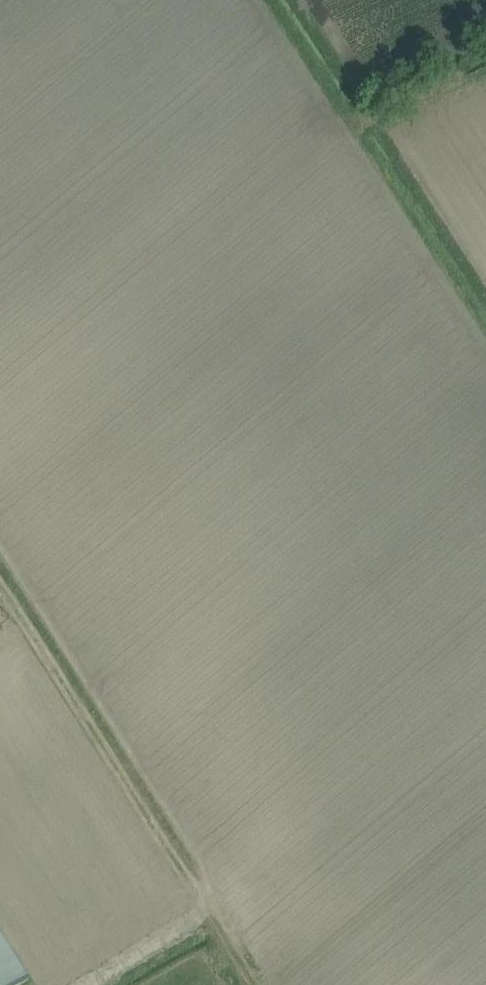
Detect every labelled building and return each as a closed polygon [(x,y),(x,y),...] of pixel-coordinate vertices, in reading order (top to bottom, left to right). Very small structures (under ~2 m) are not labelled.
[(0,930),(0,984),(24,984),(32,980),(0,930)]
